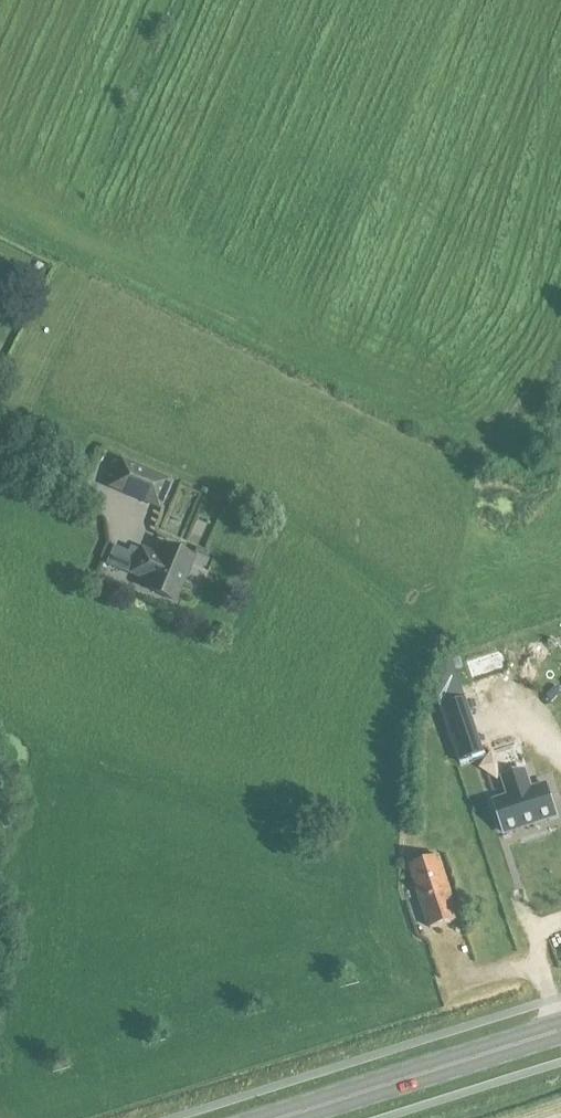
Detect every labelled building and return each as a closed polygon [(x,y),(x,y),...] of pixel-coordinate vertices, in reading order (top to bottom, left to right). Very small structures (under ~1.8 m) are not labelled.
[(152,474),(141,501),(159,508),(170,481),(152,474)] [(175,602),(193,558),(163,545),(158,556),(141,549),(131,574),(148,581),(144,589),(175,602)] [(441,707),(466,699),(453,658),(447,660),(437,694),(441,707)] [(459,762),(484,753),(466,699),(441,707),(459,762)] [(525,769),(503,776),(510,797),(495,802),(505,834),(558,817),(547,785),(532,790),(525,769)] [(411,865),(431,929),(460,919),(440,856),(411,865)]
